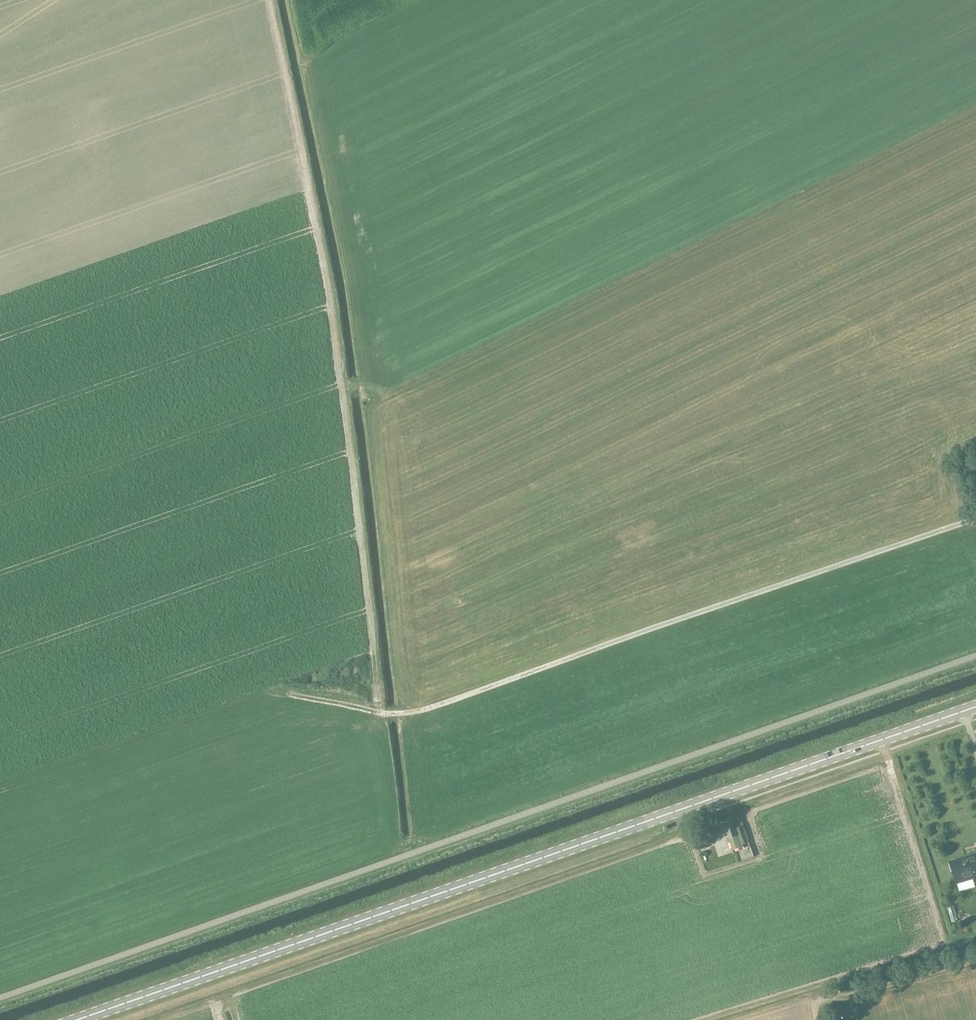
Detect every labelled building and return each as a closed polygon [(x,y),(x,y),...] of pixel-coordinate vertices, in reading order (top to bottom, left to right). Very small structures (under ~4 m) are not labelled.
[(724,826),(732,850),(740,847),(732,824),(724,826)] [(702,835),(694,837),(698,851),(706,848),(705,844),(709,842),(706,833),(702,835)] [(951,871),(953,871),(959,892),(974,887),(971,876),(975,874),(975,857),(964,861),(963,857),(950,862),(950,864),(949,864),(951,871)] [(971,930),(969,924),(961,926),(963,932),(971,930)]
